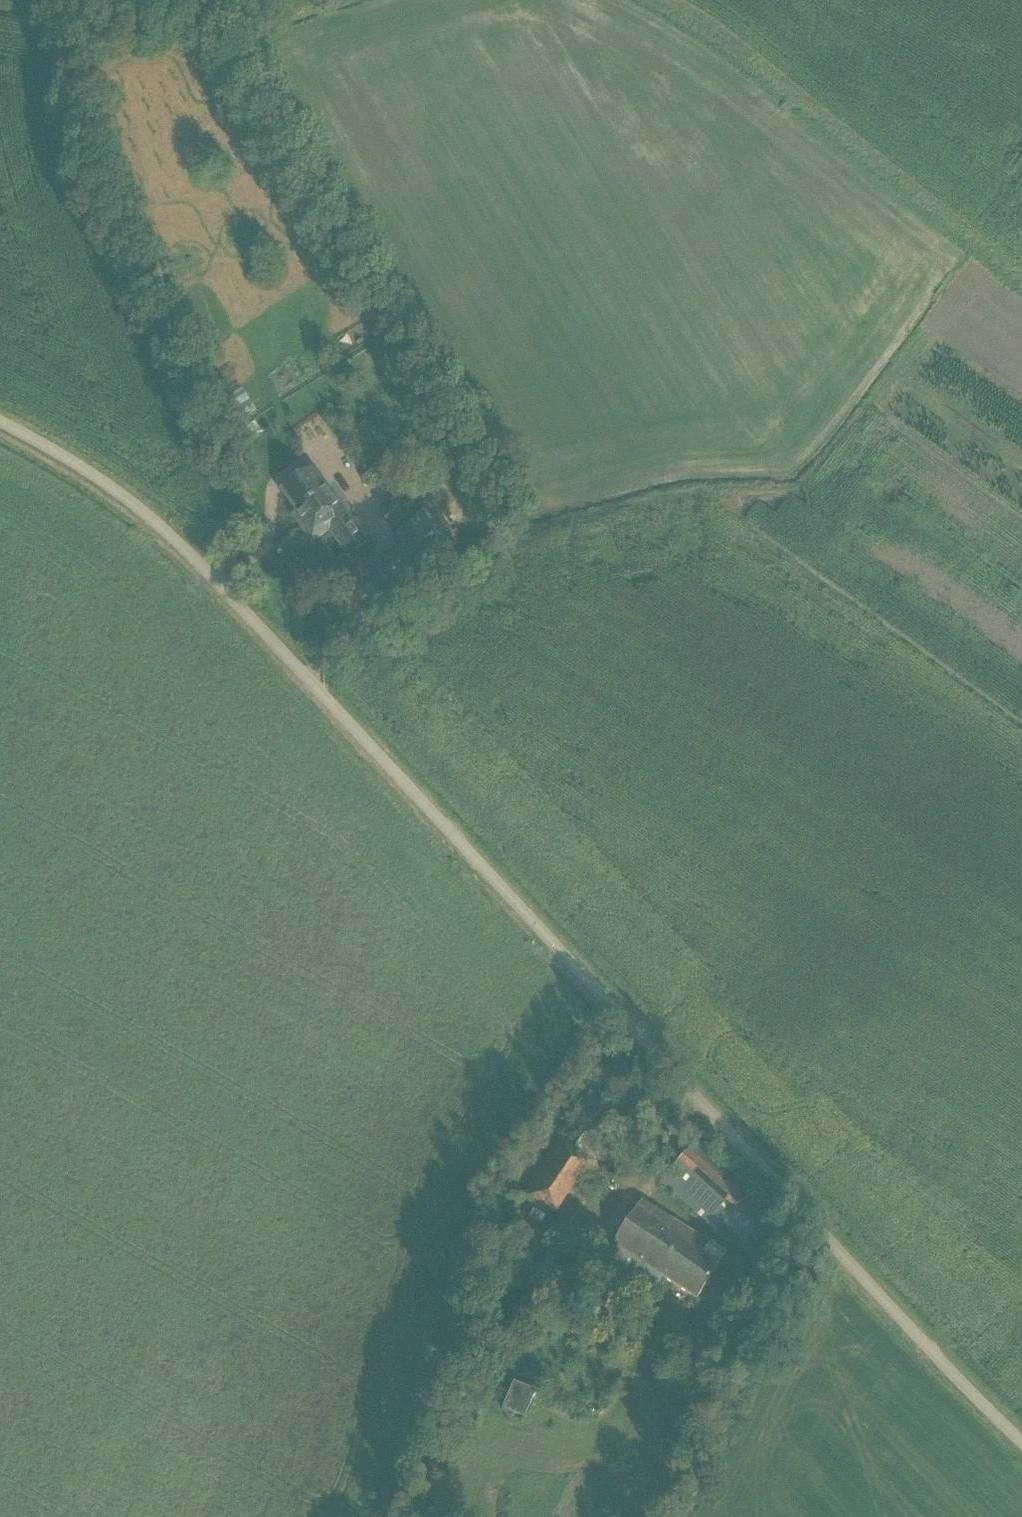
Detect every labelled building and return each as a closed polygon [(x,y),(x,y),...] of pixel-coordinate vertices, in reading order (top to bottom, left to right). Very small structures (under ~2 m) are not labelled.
[(301,529),(311,543),(328,531),(347,557),(365,545),(312,470),(281,492),(305,526),(301,529)] [(363,577),(386,604),(453,544),(422,509),(393,535),(401,543),(363,577)] [(562,1140),(522,1191),(519,1195),(542,1212),(544,1209),(554,1216),(580,1180),(592,1188),(605,1171),(594,1162),(606,1146),(579,1127),(567,1144),(562,1140)] [(661,1182),(716,1231),(722,1224),(742,1242),(763,1221),(742,1202),(748,1196),(693,1146),(661,1182)] [(616,1246),(598,1274),(606,1278),(627,1292),(629,1289),(640,1295),(643,1290),(650,1295),(662,1276),(696,1299),(715,1270),(726,1254),(702,1237),(699,1241),(640,1202),(629,1219),(612,1244),(616,1246)] [(524,1424),(535,1398),(513,1389),(503,1415),(524,1424)]
